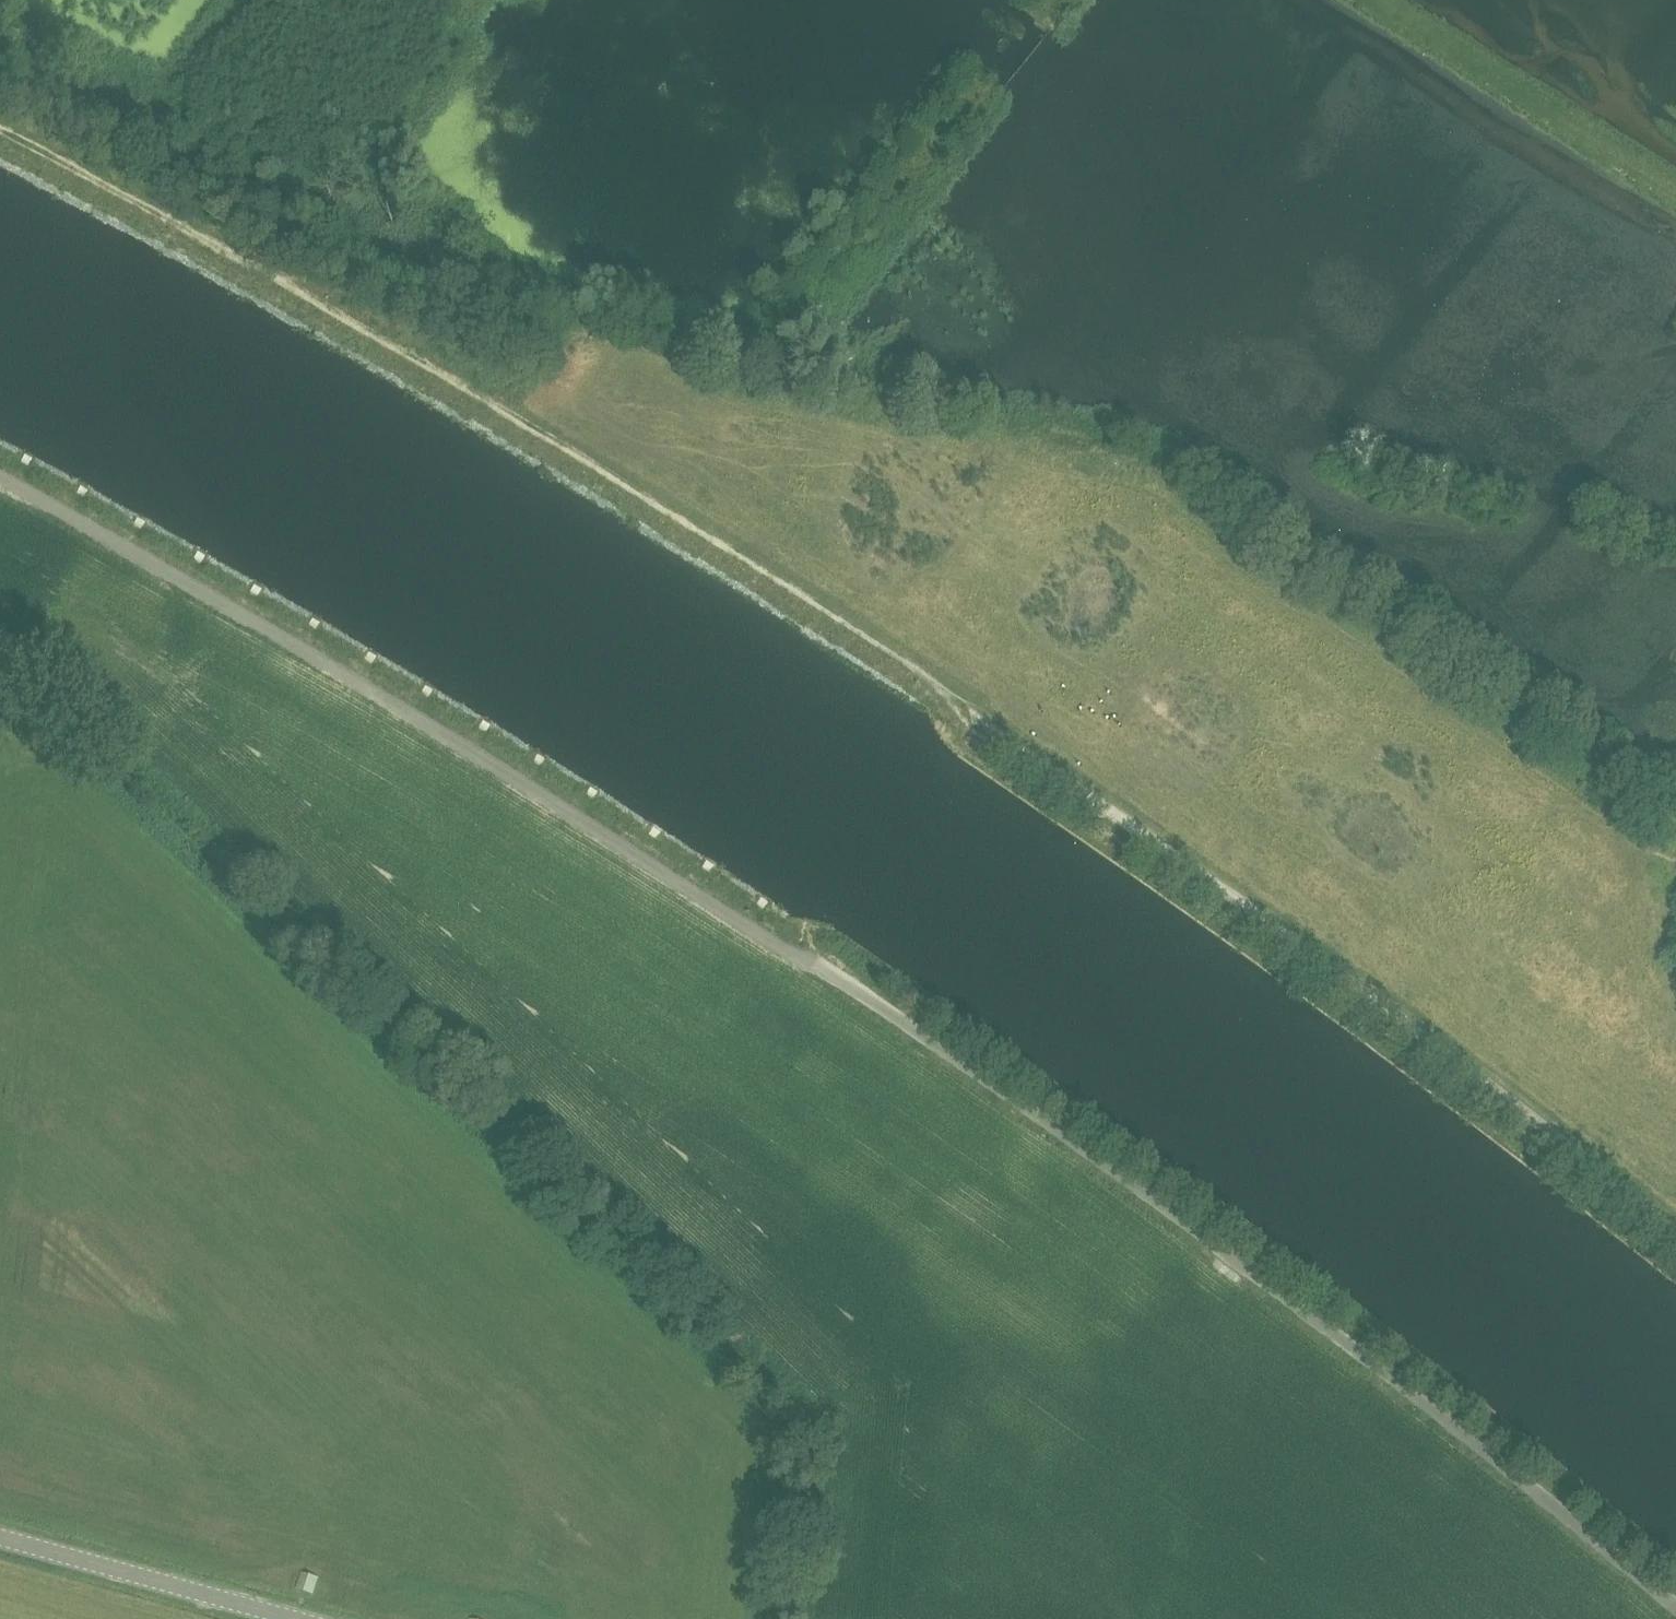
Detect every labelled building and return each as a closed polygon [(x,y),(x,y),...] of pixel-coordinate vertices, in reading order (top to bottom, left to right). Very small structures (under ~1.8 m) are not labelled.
[(317,1575),(300,1571),(296,1589),(312,1593),(317,1575)]
